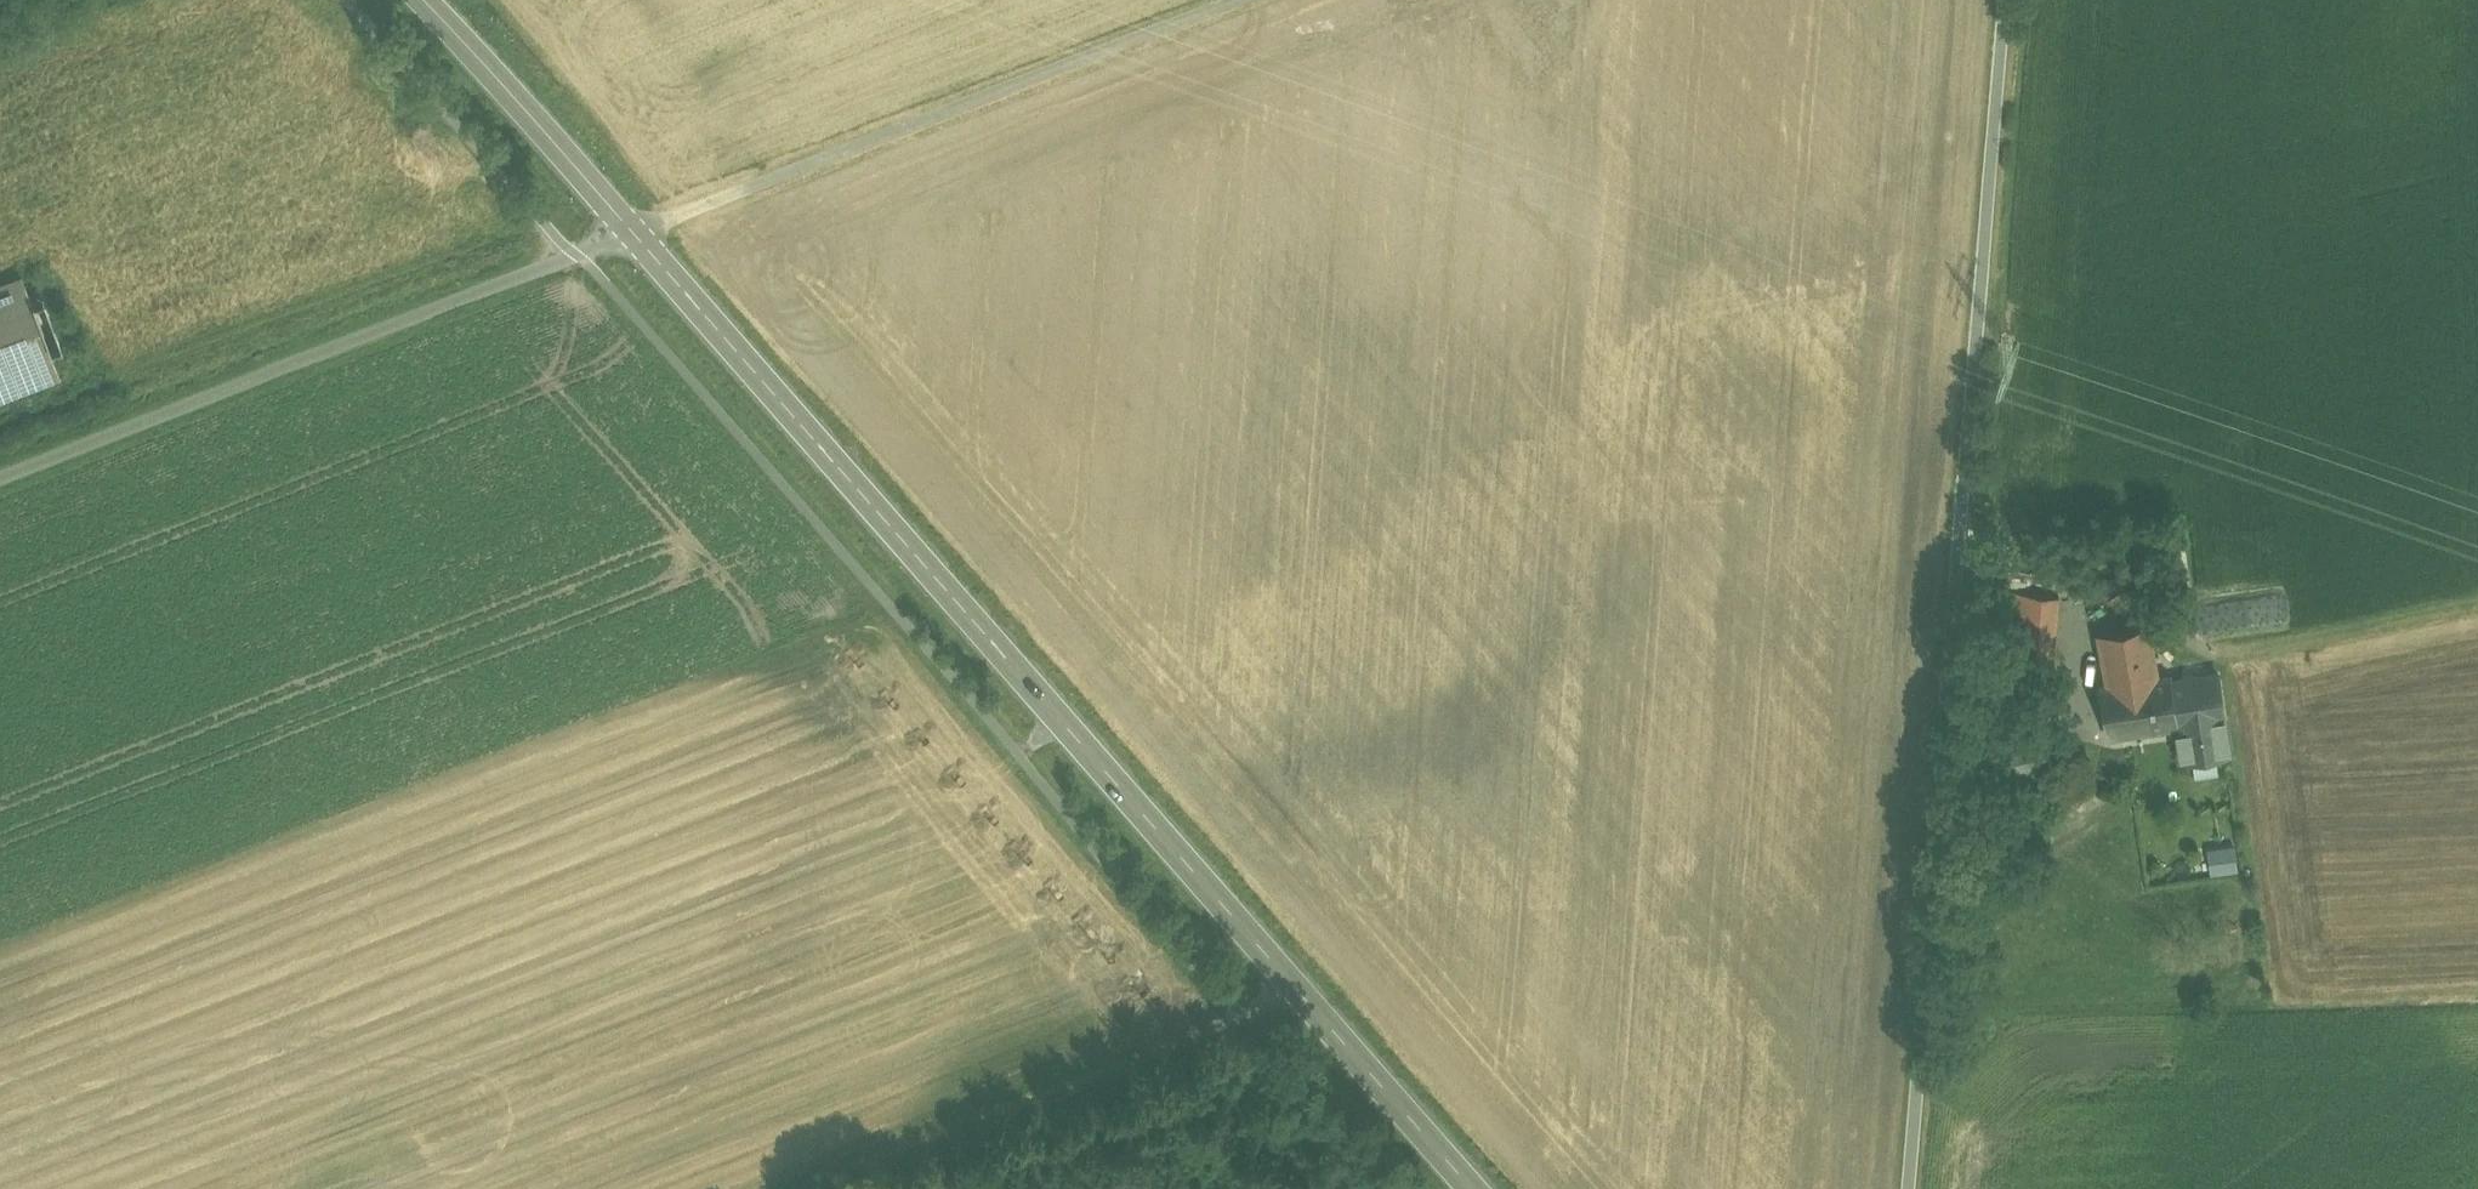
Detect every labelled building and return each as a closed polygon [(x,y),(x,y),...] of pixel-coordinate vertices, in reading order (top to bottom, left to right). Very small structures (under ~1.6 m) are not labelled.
[(0,286),(0,409),(65,386),(26,277),(0,286)] [(2060,595),(2005,589),(1996,682),(2051,688),(2060,595)] [(2219,673),(2171,681),(2170,674),(2159,675),(2150,624),(2097,633),(2107,683),(2100,684),(2109,734),(2177,724),(2183,761),(2231,754),(2219,673)] [(2241,843),(2212,847),(2216,873),(2245,869),(2241,843)]
